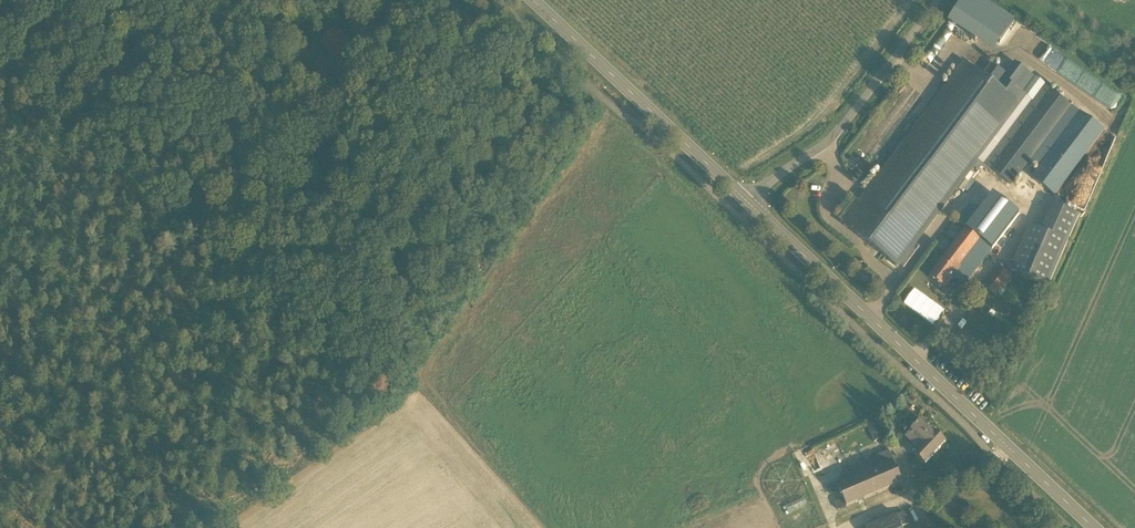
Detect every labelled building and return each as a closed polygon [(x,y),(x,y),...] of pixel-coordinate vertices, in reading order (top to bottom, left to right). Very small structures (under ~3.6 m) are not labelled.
[(945,22),(991,52),(1012,19),(981,0),(959,0),(945,22)] [(914,243),(963,180),(1019,104),(1038,80),(1015,62),(996,87),(965,63),(908,139),(860,202),(855,198),(839,219),(844,223),(843,225),(897,266),(899,264),(904,268),(920,247),(914,243)] [(1126,97),(1084,70),(1075,85),(1116,112),(1126,97)] [(913,74),(845,166),(862,179),(914,109),(904,102),(921,80),(913,74)] [(1071,105),(1043,84),(983,164),(1011,185),(1071,105)] [(1080,112),(1031,178),(1055,196),(1104,130),(1080,112)] [(1017,217),(991,197),(929,277),(944,289),(954,277),(965,285),(1017,217)] [(1029,224),(1010,269),(1048,285),(1078,213),(1053,202),(1042,229),(1029,224)] [(990,277),(984,285),(996,294),(1002,286),(990,277)] [(918,450),(914,455),(925,465),(946,442),(922,420),(905,438),(918,450)] [(866,425),(873,442),(884,438),(877,421),(866,425)] [(821,454),(826,467),(835,463),(830,450),(821,454)] [(903,482),(889,450),(841,471),(844,479),(828,486),(838,510),(846,507),(903,482)] [(866,527),(902,527),(901,525),(908,522),(904,512),(866,527)]
